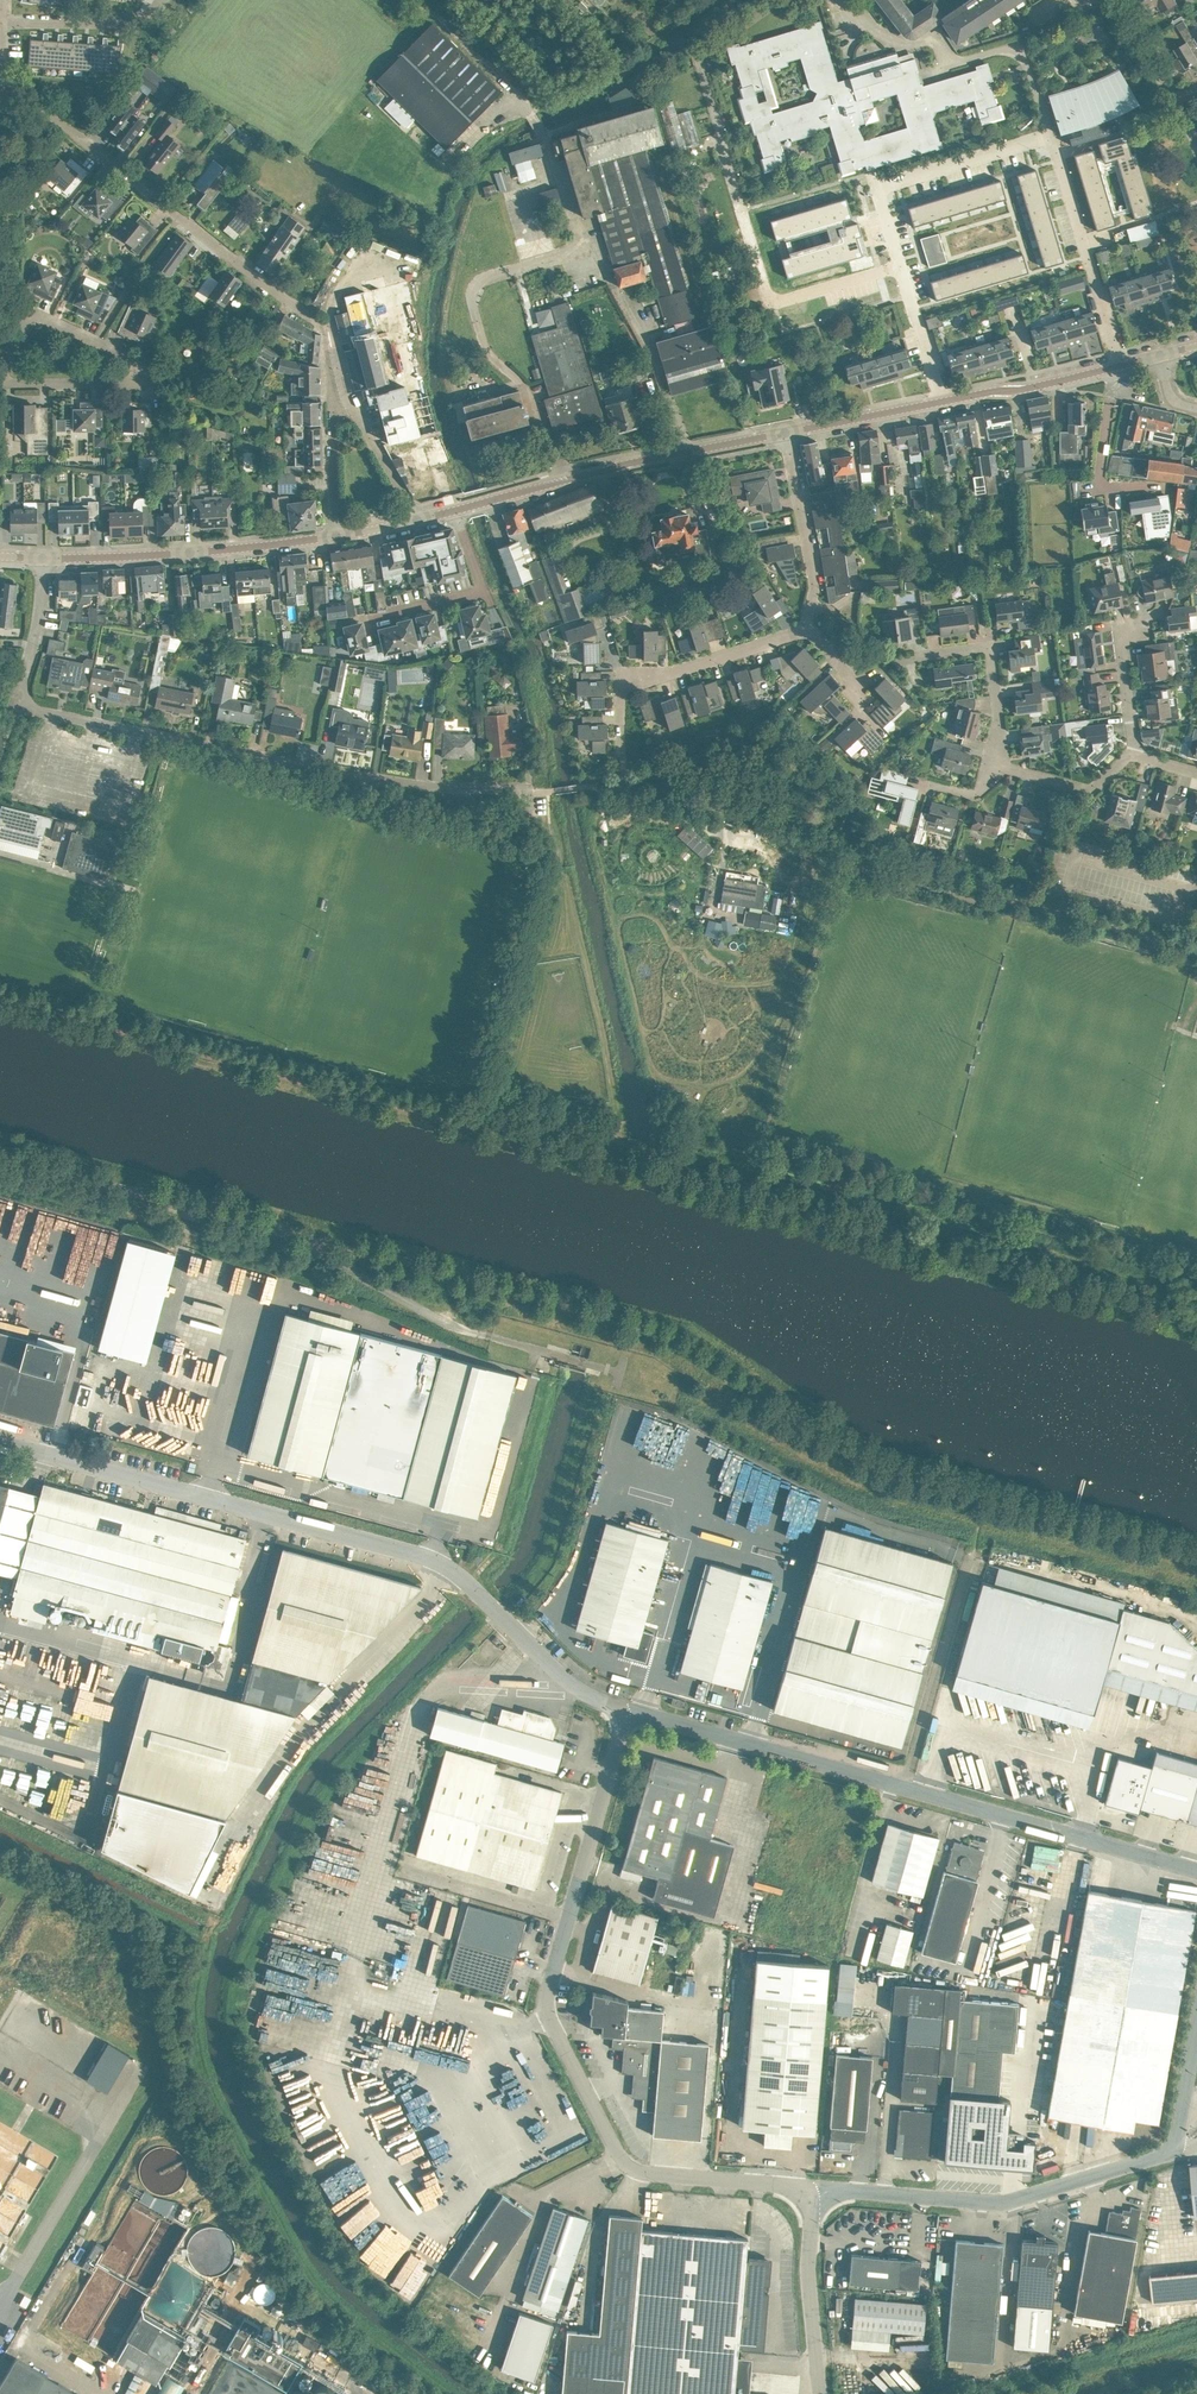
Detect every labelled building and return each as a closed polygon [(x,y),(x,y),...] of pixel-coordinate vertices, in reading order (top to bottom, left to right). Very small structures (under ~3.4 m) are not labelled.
[(893,30),(898,26),(904,34),(906,36),(907,37),(909,38),(912,38),(914,37),(915,36),(941,19),(941,18),(933,4),(913,17),(899,0),(869,0),(893,30)] [(1018,0),(968,0),(941,18),(941,19),(956,41),(1018,0)] [(1175,0),(1142,0),(1147,9),(1159,2),(1167,14),(1179,7),(1175,0)] [(977,99),(978,103),(975,104),(980,119),(989,116),(990,120),(1001,117),(998,105),(997,106),(989,82),(990,82),(985,65),(976,68),(976,69),(923,85),(915,58),(899,63),(896,51),(846,66),(849,78),(837,81),(821,27),(823,27),(820,20),(814,22),(814,23),(739,45),(739,44),(729,47),(734,63),(735,63),(742,87),(741,88),(745,99),(740,100),(746,120),(751,119),(755,134),(756,134),(763,158),(762,158),(766,170),(777,166),(776,162),(785,160),(781,145),(778,146),(777,141),(790,137),(791,141),(817,133),(816,130),(833,124),(835,130),(831,131),(840,162),(839,162),(843,173),(854,170),(854,169),(874,163),(875,167),(936,148),(936,150),(943,148),(941,141),(939,141),(933,118),(936,111),(977,99)] [(1194,38),(1184,21),(1177,25),(1187,42),(1174,50),(1178,57),(1173,60),(1172,63),(1173,65),(1174,67),(1176,69),(1179,69),(1184,67),(1185,69),(1196,62),(1196,44),(1194,38)] [(501,92),(433,24),(377,80),(395,98),(416,119),(445,148),(501,92)] [(31,39),(29,66),(44,68),(46,40),(48,40),(49,33),(44,33),(43,40),(31,39)] [(46,40),(44,68),(59,69),(61,41),(63,41),(63,34),(59,34),(58,41),(48,40),(46,40)] [(61,41),(59,69),(74,70),(76,42),(78,42),(78,35),(74,35),(73,42),(63,41),(61,41)] [(76,42),(74,70),(89,71),(91,43),(93,44),(93,36),(89,36),(88,43),(78,42),(76,42)] [(91,43),(89,71),(104,72),(106,45),(108,45),(108,37),(104,37),(103,37),(103,44),(93,44),(91,43)] [(106,45),(104,72),(119,73),(121,49),(122,49),(123,39),(119,38),(118,38),(118,45),(108,45),(106,45)] [(146,66),(141,74),(155,85),(161,77),(146,66)] [(1050,101),(1060,134),(1070,131),(1072,137),(1069,138),(1071,145),(1111,133),(1109,126),(1104,128),(1102,121),(1109,118),(1116,115),(1123,112),(1125,111),(1131,108),(1138,104),(1120,72),(1114,76),(1111,77),(1108,79),(1102,82),(1096,84),(1089,87),(1083,89),(1076,92),(1077,97),(1065,100),(1063,95),(1056,98),(1050,99),(1050,101)] [(177,90),(161,77),(155,85),(171,97),(177,90)] [(638,104),(631,87),(610,101),(614,111),(638,104)] [(395,98),(386,108),(407,128),(416,119),(395,98)] [(133,114),(134,114),(138,108),(126,100),(106,127),(116,135),(117,135),(133,114)] [(659,105),(673,152),(701,144),(691,110),(677,114),(673,101),(659,105)] [(697,310),(648,147),(663,142),(653,106),(577,129),(578,132),(551,140),(555,154),(565,153),(578,197),(584,217),(597,213),(619,287),(651,277),(666,325),(693,317),(697,310)] [(144,122),(134,114),(133,114),(117,135),(116,135),(112,141),(124,149),(144,122)] [(158,172),(180,145),(167,135),(175,125),(168,120),(156,135),(162,140),(145,162),(158,172)] [(1125,135),(1098,143),(1104,163),(1116,160),(1134,219),(1153,213),(1136,154),(1135,153),(1131,154),(1125,135)] [(437,142),(431,149),(438,155),(444,149),(437,142)] [(539,144),(508,153),(511,164),(543,154),(539,144)] [(283,148),(279,156),(292,162),(296,155),(283,148)] [(1089,151),(1074,155),(1096,231),(1116,225),(1093,149),(1089,151)] [(69,196),(88,172),(71,158),(66,164),(61,160),(48,176),(63,188),(62,190),(69,196)] [(205,210),(235,171),(228,165),(221,173),(219,172),(223,167),(213,159),(194,183),(206,193),(197,204),(205,210)] [(1035,169),(1016,175),(1044,268),(1063,262),(1035,169)] [(695,179),(688,181),(692,193),(699,191),(695,179)] [(1000,180),(908,208),(913,227),(914,227),(1006,199),(1000,180)] [(496,194),(493,185),(483,188),(486,197),(496,194)] [(107,220),(123,201),(106,186),(101,192),(96,189),(83,205),(99,218),(101,215),(107,220)] [(562,208),(555,188),(539,193),(542,201),(544,200),(547,208),(552,207),(553,210),(562,208)] [(699,191),(692,193),(694,200),(701,198),(699,191)] [(846,199),(770,221),(776,240),(852,218),(846,199)] [(251,204),(248,210),(250,216),(258,217),(261,211),(259,205),(251,204)] [(250,222),(239,212),(228,224),(240,234),(250,222)] [(138,255),(158,230),(141,215),(136,221),(131,218),(118,234),(133,246),(131,249),(138,255)] [(298,236),(305,226),(289,216),(283,225),(282,225),(270,243),(287,256),(300,237),(298,236)] [(326,220),(318,234),(324,238),(325,235),(332,224),(331,223),(326,220)] [(841,241),(782,259),(787,278),(847,261),(867,255),(858,222),(853,224),(838,228),(841,241)] [(178,234),(157,262),(158,262),(167,269),(174,259),(178,262),(191,244),(178,234)] [(938,234),(921,239),(923,246),(927,260),(929,267),(947,262),(938,234)] [(88,238),(83,244),(87,248),(89,249),(94,243),(88,238)] [(274,275),(287,256),(270,243),(256,263),(274,275)] [(1107,252),(1099,255),(1102,265),(1110,263),(1107,252)] [(930,281),(935,300),(1028,272),(1022,253),(930,281)] [(52,301),(62,278),(55,275),(56,272),(38,263),(29,282),(35,285),(31,292),(52,301)] [(119,265),(116,269),(121,274),(125,269),(119,265)] [(66,266),(63,273),(70,276),(73,269),(66,266)] [(734,278),(731,266),(709,273),(713,284),(734,278)] [(1176,286),(1170,268),(1148,275),(1147,273),(1139,275),(1147,302),(1168,296),(1166,289),(1176,286)] [(224,305),(242,280),(227,270),(218,282),(209,275),(195,295),(194,295),(205,303),(210,295),(224,305)] [(150,275),(146,281),(153,286),(157,280),(150,275)] [(1147,302),(1139,275),(1130,278),(1131,280),(1108,287),(1114,305),(1123,302),(1125,309),(1147,302)] [(1081,276),(1069,279),(1072,289),(1084,286),(1081,276)] [(183,278),(178,285),(189,292),(193,285),(183,278)] [(83,284),(74,303),(80,305),(76,312),(97,322),(106,302),(112,305),(117,297),(110,294),(102,290),(101,292),(83,284)] [(361,292),(345,296),(349,312),(350,315),(366,311),(361,292)] [(320,306),(324,300),(317,295),(313,301),(320,306)] [(1017,297),(1005,301),(1007,309),(1020,305),(1017,297)] [(280,307),(275,303),(269,299),(264,306),(275,314),(280,307)] [(557,327),(550,330),(578,422),(602,415),(568,301),(551,306),(557,327)] [(1005,301),(992,305),(995,313),(996,312),(1001,310),(1007,309),(1005,301)] [(147,336),(156,317),(138,309),(139,307),(131,303),(118,332),(139,341),(142,334),(147,336)] [(366,311),(350,315),(355,334),(370,330),(366,311)] [(1097,330),(1094,318),(1092,311),(1070,318),(1069,315),(1061,318),(1069,346),(1090,339),(1088,333),(1097,330)] [(349,312),(335,315),(342,343),(356,339),(356,338),(355,334),(350,315),(349,312)] [(318,363),(321,334),(311,332),(312,330),(284,315),(278,328),(308,344),(301,343),(300,352),(308,353),(307,361),(318,363)] [(939,315),(925,319),(929,329),(933,328),(942,325),(939,315)] [(1069,346),(1061,318),(1053,320),(1053,323),(1030,329),(1032,337),(1036,348),(1045,345),(1047,352),(1069,346)] [(729,380),(715,326),(665,339),(656,342),(672,395),(729,380)] [(859,328),(851,330),(853,337),(861,335),(859,328)] [(578,422),(550,330),(531,335),(549,397),(544,399),(553,428),(553,430),(578,422)] [(358,348),(345,351),(355,390),(368,386),(370,396),(376,394),(385,428),(387,433),(389,443),(421,435),(411,400),(408,401),(404,386),(387,391),(372,335),(356,338),(356,339),(358,348)] [(1014,355),(1011,343),(1009,337),(986,344),(985,341),(977,344),(985,371),(1006,365),(1004,358),(1014,355)] [(911,366),(906,348),(897,351),(895,342),(888,344),(898,377),(904,376),(902,369),(911,366)] [(273,362),(278,353),(264,344),(258,354),(273,362)] [(898,377),(888,344),(881,346),(884,354),(875,357),(883,382),(898,377)] [(985,371),(977,344),(969,346),(969,349),(947,355),(952,373),(962,371),(964,377),(985,371)] [(883,382),(875,357),(867,359),(865,351),(858,353),(867,387),(883,382)] [(867,387),(858,353),(851,355),(854,364),(844,366),(850,384),(859,382),(861,388),(867,387)] [(320,394),(320,367),(281,359),(278,370),(295,374),(295,383),(292,383),(292,393),(299,393),(299,394),(305,394),(305,400),(317,400),(317,394),(320,394)] [(755,386),(747,387),(749,395),(760,393),(763,403),(776,401),(778,403),(784,402),(785,399),(788,398),(785,387),(783,376),(785,375),(783,364),(770,367),(768,360),(761,361),(761,359),(750,361),(752,370),(749,371),(749,374),(752,374),(755,386)] [(228,366),(224,376),(228,377),(232,368),(228,366)] [(642,425),(629,383),(648,378),(644,366),(620,373),(624,387),(617,389),(618,391),(614,392),(615,395),(604,398),(614,433),(642,425)] [(539,368),(532,370),(535,380),(542,377),(539,368)] [(528,422),(525,410),(523,403),(522,403),(518,390),(463,405),(462,401),(454,403),(464,439),(528,422)] [(1050,418),(1049,408),(1047,396),(1027,400),(1029,411),(1030,413),(1032,428),(1042,426),(1043,430),(1052,428),(1051,424),(1050,418)] [(321,424),(321,410),(321,402),(317,402),(317,400),(305,400),(305,402),(287,402),(287,410),(291,410),(291,425),(304,424),(304,425),(321,424)] [(152,427),(152,401),(129,402),(129,409),(123,409),(123,430),(144,430),(144,427),(152,427)] [(103,427),(103,402),(80,402),(80,410),(74,410),(74,430),(95,430),(95,427),(103,427)] [(1085,435),(1085,423),(1085,402),(1068,402),(1069,435),(1059,435),(1059,453),(1077,453),(1076,435),(1085,435)] [(1010,403),(982,409),(988,437),(1003,434),(1004,437),(1014,435),(1013,431),(1011,421),(1013,420),(1010,403)] [(1145,424),(1149,407),(1133,404),(1130,418),(1128,417),(1125,428),(1128,428),(1126,436),(1125,437),(1139,440),(1142,427),(1145,428),(1146,424),(1145,424)] [(48,454),(48,407),(35,407),(35,405),(28,405),(14,405),(14,431),(28,431),(28,454),(48,454)] [(1170,432),(1175,413),(1149,407),(1145,424),(1146,424),(1145,428),(1151,429),(1148,438),(1171,444),(1174,433),(1170,432)] [(979,442),(975,423),(973,411),(956,414),(957,427),(950,429),(952,440),(963,437),(965,445),(979,442)] [(950,429),(957,427),(956,414),(938,418),(940,430),(942,430),(947,458),(954,456),(952,440),(950,429)] [(178,421),(177,434),(190,434),(191,421),(178,421)] [(934,447),(933,435),(931,423),(919,425),(921,437),(923,448),(924,449),(924,450),(928,450),(927,448),(934,447)] [(322,449),(321,428),(321,427),(304,427),(304,425),(304,424),(291,425),(285,425),(285,449),(295,449),(322,449)] [(212,426),(203,426),(203,439),(212,439),(212,432),(212,426)] [(920,473),(919,462),(921,462),(920,454),(919,452),(917,438),(915,426),(895,429),(897,441),(898,442),(907,441),(912,475),(920,473)] [(876,430),(858,433),(860,445),(862,460),(862,463),(859,463),(860,472),(861,481),(872,481),(871,472),(873,469),(873,463),(880,462),(878,444),(878,441),(876,433),(876,430)] [(105,437),(95,437),(95,447),(105,447),(105,437)] [(1029,439),(1014,439),(1016,467),(1031,466),(1029,439)] [(817,441),(800,444),(808,483),(825,479),(833,477),(831,462),(821,464),(817,441)] [(400,444),(393,446),(395,453),(402,451),(400,444)] [(393,446),(385,448),(389,455),(395,453),(393,446)] [(322,465),(322,449),(295,449),(295,465),(285,466),(285,473),(295,473),(304,473),(304,465),(322,465)] [(1170,450),(1169,458),(1180,459),(1181,451),(1170,450)] [(395,453),(389,455),(392,459),(403,456),(402,451),(395,453)] [(857,479),(855,471),(854,471),(854,464),(852,452),(841,454),(841,457),(832,458),(836,486),(846,484),(848,498),(858,496),(857,485),(857,479)] [(942,453),(932,455),(935,474),(944,473),(942,453)] [(995,453),(982,455),(985,475),(997,473),(995,453)] [(1180,482),(1182,464),(1181,464),(1112,454),(1108,471),(1118,472),(1118,474),(1178,482),(1180,482)] [(156,455),(147,456),(148,466),(157,465),(156,455)] [(974,476),(973,476),(975,494),(986,493),(983,475),(985,475),(982,455),(975,456),(977,470),(974,471),(974,476)] [(1196,479),(1196,469),(1196,468),(1190,467),(1191,459),(1182,457),(1182,460),(1181,464),(1182,464),(1180,482),(1178,482),(1175,506),(1186,507),(1188,489),(1194,490),(1195,483),(1196,479)] [(889,484),(887,465),(879,466),(881,485),(889,484)] [(781,510),(773,469),(729,478),(729,479),(731,478),(734,493),(732,493),(732,494),(747,491),(750,504),(762,501),(765,513),(765,511),(780,508),(780,510),(781,510)] [(108,472),(101,472),(101,483),(109,483),(108,472)] [(1024,472),(1016,472),(1017,480),(1024,480),(1024,472)] [(295,473),(285,473),(278,473),(279,492),(297,492),(295,473)] [(410,483),(406,484),(410,491),(415,490),(413,482),(410,483)] [(605,508),(600,493),(595,483),(584,487),(563,495),(528,510),(533,521),(537,532),(558,523),(605,508)] [(924,488),(910,490),(910,497),(914,497),(915,507),(924,506),(923,496),(925,496),(924,488)] [(172,534),(169,491),(161,491),(162,509),(163,510),(164,515),(157,515),(158,523),(158,534),(172,534)] [(186,515),(186,512),(186,503),(179,503),(178,491),(169,491),(172,534),(185,533),(184,515),(186,515)] [(813,502),(825,500),(825,499),(829,498),(828,491),(812,494),(813,502)] [(315,526),(313,511),(316,510),(314,500),(289,504),(288,494),(272,497),(276,520),(290,518),(292,529),(315,526)] [(1167,495),(1129,501),(1130,514),(1144,512),(1147,537),(1168,534),(1171,516),(1167,495)] [(236,523),(235,511),(234,496),(221,497),(221,501),(213,501),(215,527),(228,526),(228,524),(236,523)] [(836,497),(829,498),(825,499),(825,500),(826,508),(812,510),(816,527),(828,525),(831,547),(843,545),(836,497)] [(144,535),(143,520),(150,520),(150,504),(149,498),(141,499),(140,499),(139,499),(138,500),(137,501),(136,501),(135,502),(135,503),(134,504),(134,505),(134,511),(126,512),(127,535),(144,535)] [(215,527),(213,501),(206,502),(205,498),(192,499),(193,526),(201,525),(201,527),(215,527)] [(89,505),(74,506),(74,534),(90,534),(89,516),(99,516),(99,501),(88,501),(89,505)] [(24,532),(24,508),(11,508),(11,502),(3,502),(3,519),(11,519),(11,532),(24,532)] [(45,519),(45,502),(37,502),(37,508),(24,508),(24,532),(38,532),(38,519),(45,519)] [(74,534),(74,506),(59,506),(59,502),(49,502),(49,517),(59,517),(59,534),(74,534)] [(1107,512),(1106,504),(1080,508),(1083,528),(1098,526),(1099,533),(1108,532),(1118,530),(1115,510),(1107,512)] [(127,535),(126,512),(115,512),(115,506),(102,506),(103,522),(110,521),(110,536),(127,535)] [(550,597),(536,560),(533,561),(530,553),(524,556),(522,549),(528,547),(523,530),(528,529),(525,519),(522,508),(503,513),(506,525),(512,543),(498,548),(514,588),(529,582),(537,602),(550,597)] [(663,530),(647,533),(650,544),(650,546),(654,545),(658,566),(666,565),(664,553),(693,548),(695,556),(711,553),(706,528),(697,530),(691,531),(690,525),(688,514),(674,516),(673,514),(663,516),(664,518),(661,519),(663,530)] [(891,521),(878,523),(879,531),(893,529),(891,521)] [(466,574),(460,549),(457,550),(452,529),(414,537),(421,563),(434,560),(435,564),(436,568),(437,572),(437,576),(438,581),(466,574)] [(555,529),(542,534),(546,544),(559,539),(555,529)] [(891,529),(881,531),(882,537),(892,536),(891,529)] [(1190,541),(1176,537),(1177,534),(1171,533),(1170,547),(1188,551),(1190,541)] [(795,556),(793,547),(793,543),(786,544),(785,535),(757,540),(760,555),(767,553),(768,561),(776,560),(781,568),(784,574),(784,573),(789,582),(796,580),(797,585),(798,585),(793,557),(795,556)] [(414,537),(400,541),(406,567),(421,563),(414,537)] [(406,567),(400,541),(385,545),(388,556),(380,558),(384,581),(394,578),(393,575),(407,571),(406,567)] [(374,565),(371,544),(357,546),(363,580),(369,579),(370,580),(376,579),(374,565)] [(850,592),(843,545),(831,547),(820,548),(824,574),(835,572),(839,594),(850,592)] [(363,584),(363,580),(357,546),(344,548),(350,586),(351,588),(353,588),(355,589),(360,588),(360,587),(363,586),(363,584)] [(350,586),(344,548),(330,550),(333,571),(341,570),(344,587),(350,586)] [(1175,548),(1172,558),(1185,561),(1188,551),(1175,548)] [(307,584),(305,572),(308,572),(307,564),(306,552),(293,554),(297,594),(303,593),(302,585),(307,584)] [(853,552),(845,553),(848,574),(856,573),(853,552)] [(297,594),(293,554),(279,555),(280,567),(281,574),(285,574),(287,605),(297,604),(297,594)] [(964,556),(956,557),(957,569),(965,568),(964,556)] [(1020,561),(1010,562),(1011,574),(1021,573),(1020,561)] [(166,591),(164,576),(163,565),(143,567),(144,580),(142,581),(143,591),(151,590),(151,592),(166,591)] [(555,566),(547,569),(557,596),(565,620),(587,614),(578,589),(568,592),(565,593),(555,566)] [(143,591),(142,581),(144,580),(143,567),(134,567),(135,577),(130,578),(132,592),(137,591),(139,612),(145,611),(143,591)] [(119,594),(118,580),(125,580),(125,568),(103,569),(104,580),(106,580),(106,595),(119,594)] [(271,584),(270,580),(269,568),(252,570),(254,594),(271,593),(270,584),(271,584)] [(1173,595),(1171,583),(1167,569),(1167,568),(1166,568),(1165,568),(1157,570),(1159,578),(1141,581),(1142,585),(1140,586),(1137,590),(1137,591),(1137,592),(1137,593),(1138,594),(1138,595),(1142,597),(1145,597),(1145,601),(1173,595)] [(254,594),(252,570),(235,571),(237,588),(238,595),(254,594)] [(1122,606),(1117,583),(1116,583),(1114,571),(1104,573),(1107,585),(1090,589),(1095,612),(1122,606)] [(98,592),(98,583),(97,572),(82,572),(82,582),(82,584),(82,591),(83,591),(78,603),(91,603),(90,592),(98,592)] [(204,590),(199,591),(200,608),(201,608),(201,607),(211,606),(210,601),(223,600),(222,597),(230,596),(229,585),(228,585),(228,586),(221,587),(221,585),(220,573),(202,574),(203,586),(204,590)] [(189,593),(188,586),(187,574),(174,576),(176,587),(176,594),(177,594),(178,610),(187,610),(186,594),(189,593)] [(423,576),(416,577),(417,584),(424,583),(424,580),(423,576)] [(898,590),(898,579),(874,580),(874,591),(898,590)] [(76,582),(76,580),(60,580),(60,597),(68,597),(68,600),(76,599),(76,591),(76,582)] [(18,584),(3,582),(0,605),(0,626),(12,627),(18,584)] [(780,610),(765,584),(752,592),(761,606),(752,611),(754,614),(745,619),(744,619),(753,633),(771,621),(768,617),(780,610)] [(325,585),(312,586),(315,616),(327,615),(326,604),(325,585)] [(375,592),(378,609),(386,608),(384,591),(375,592)] [(279,598),(272,599),(273,613),(281,612),(279,598)] [(1034,627),(1030,599),(1021,600),(995,603),(998,622),(1014,619),(1014,622),(1017,621),(1018,629),(1034,627)] [(345,601),(326,604),(327,615),(327,619),(347,616),(345,601)] [(238,602),(231,603),(232,610),(233,616),(240,616),(238,602)] [(489,631),(486,618),(485,615),(480,616),(478,606),(477,606),(477,603),(466,606),(466,609),(461,610),(467,637),(468,637),(470,646),(488,642),(486,632),(489,631)] [(975,623),(973,604),(964,605),(964,607),(960,607),(954,608),(954,612),(955,614),(938,617),(941,636),(952,635),(952,633),(968,631),(968,624),(975,623)] [(1172,615),(1167,616),(1169,632),(1181,630),(1189,629),(1196,628),(1196,618),(1194,605),(1187,606),(1171,608),(1172,615)] [(363,606),(356,607),(357,615),(364,614),(363,606)] [(616,606),(608,609),(611,618),(619,615),(616,606)] [(96,607),(89,608),(90,623),(106,625),(105,614),(97,614),(96,607)] [(913,640),(911,624),(919,623),(917,608),(903,609),(904,616),(894,618),(895,619),(884,621),(882,621),(883,631),(883,632),(886,631),(887,642),(897,640),(898,642),(913,640)] [(75,621),(76,610),(60,610),(60,619),(61,619),(66,620),(69,620),(75,621)] [(599,642),(596,633),(597,633),(596,629),(604,626),(599,611),(583,617),(586,624),(565,631),(569,642),(579,639),(581,643),(583,643),(584,663),(601,663),(600,642),(599,642)] [(169,623),(162,624),(163,633),(170,635),(179,636),(177,613),(168,614),(169,623)] [(418,618),(421,633),(423,641),(424,641),(435,638),(436,644),(448,641),(444,624),(436,626),(433,614),(418,618)] [(337,618),(329,619),(330,627),(338,626),(337,618)] [(717,639),(710,620),(702,622),(700,618),(688,622),(689,628),(684,630),(687,637),(679,640),(683,652),(696,648),(697,651),(709,646),(708,642),(715,639),(717,639)] [(61,619),(60,628),(67,630),(69,620),(66,620),(61,619)] [(423,641),(421,633),(414,634),(410,620),(399,623),(399,625),(396,626),(401,649),(413,646),(414,652),(426,649),(424,641),(423,641)] [(379,661),(375,644),(367,646),(361,623),(360,624),(359,621),(350,623),(351,626),(345,627),(351,653),(364,650),(366,661),(380,663),(380,661),(379,661)] [(1104,664),(1100,631),(1092,632),(1091,625),(1079,627),(1074,628),(1075,637),(1080,637),(1084,667),(1104,664)] [(401,649),(396,626),(380,630),(383,643),(375,644),(379,661),(380,661),(391,658),(390,652),(401,649)] [(547,628),(538,631),(541,640),(550,638),(547,628)] [(666,655),(666,634),(657,634),(657,630),(643,630),(643,636),(638,637),(640,644),(630,644),(630,657),(644,657),(644,660),(657,660),(657,654),(665,654),(665,655),(666,655)] [(234,632),(224,633),(225,642),(234,641),(234,632)] [(162,675),(170,635),(163,633),(161,633),(153,673),(162,675)] [(1034,665),(1033,652),(1039,652),(1037,635),(1026,636),(1015,638),(1016,645),(1019,645),(1019,649),(1009,650),(1011,672),(1019,671),(1019,666),(1034,665)] [(291,637),(283,638),(285,650),(303,653),(302,648),(301,640),(291,641),(291,637)] [(63,649),(65,642),(62,641),(50,639),(47,653),(54,654),(56,648),(63,649)] [(504,641),(492,644),(497,662),(509,659),(504,641)] [(1164,677),(1162,661),(1171,660),(1169,642),(1145,645),(1146,653),(1140,654),(1143,680),(1164,677)] [(313,648),(302,648),(303,653),(330,657),(330,656),(329,647),(329,645),(313,645),(313,648)] [(817,666),(819,664),(803,648),(797,653),(795,651),(777,657),(780,669),(781,668),(782,673),(787,679),(796,671),(799,669),(811,682),(822,671),(817,666)] [(51,667),(48,684),(56,685),(56,686),(59,687),(59,686),(66,687),(66,688),(66,687),(67,685),(67,683),(71,684),(71,685),(80,687),(80,684),(88,685),(91,674),(94,659),(87,658),(84,660),(84,663),(67,660),(53,657),(51,667)] [(341,691),(347,659),(336,657),(330,689),(341,691)] [(447,657),(442,663),(448,669),(454,663),(447,657)] [(438,659),(427,659),(427,674),(439,673),(438,659)] [(976,677),(976,673),(974,674),(973,663),(933,669),(935,683),(943,682),(943,686),(951,685),(950,681),(965,679),(966,687),(973,686),(972,678),(976,677)] [(759,689),(757,681),(765,679),(761,666),(747,670),(747,668),(734,672),(736,677),(728,680),(728,679),(727,680),(733,699),(742,696),(743,700),(756,696),(754,691),(759,689)] [(137,704),(141,685),(123,681),(122,684),(112,682),(114,672),(93,668),(89,687),(109,691),(108,698),(137,704)] [(607,694),(606,681),(601,681),(601,673),(601,672),(581,672),(581,681),(577,681),(577,695),(583,695),(584,699),(591,698),(591,708),(605,708),(604,694),(607,694)] [(191,703),(193,692),(161,686),(163,675),(162,675),(153,673),(151,680),(149,692),(150,692),(150,691),(159,693),(155,708),(156,708),(156,706),(189,713),(188,714),(189,714),(191,703)] [(830,699),(827,696),(840,684),(830,673),(800,701),(810,712),(812,710),(816,712),(820,713),(826,712),(830,711),(840,722),(850,713),(847,710),(845,707),(845,708),(834,696),(830,699)] [(1106,698),(1105,684),(1098,685),(1096,673),(1082,675),(1084,688),(1086,687),(1090,711),(1098,710),(1110,708),(1109,698),(1106,698)] [(256,703),(231,698),(235,679),(218,676),(215,690),(223,692),(218,718),(229,720),(229,718),(252,723),(256,703)] [(902,709),(899,705),(905,699),(885,678),(874,687),(886,700),(870,714),(883,727),(884,727),(882,725),(889,718),(891,720),(902,709)] [(1039,698),(1053,696),(1051,679),(1031,682),(1032,689),(1016,691),(1017,700),(1015,700),(1017,713),(1041,710),(1039,698)] [(713,703),(709,696),(719,693),(715,681),(702,685),(701,683),(689,687),(690,692),(683,694),(682,694),(681,694),(688,714),(696,711),(698,715),(710,711),(709,705),(713,703)] [(909,681),(902,686),(906,691),(913,685),(909,681)] [(270,687),(268,696),(275,698),(277,688),(270,687)] [(1178,718),(1177,704),(1168,705),(1167,697),(1171,697),(1169,688),(1151,691),(1152,699),(1146,699),(1148,718),(1164,716),(1164,720),(1178,718)] [(684,725),(675,697),(661,701),(660,696),(639,702),(645,721),(646,721),(645,717),(654,714),(656,718),(665,715),(669,729),(684,725)] [(293,717),(294,711),(274,707),(274,704),(276,704),(277,698),(268,697),(263,725),(271,727),(270,731),(298,736),(299,732),(300,733),(301,730),(299,730),(302,718),(293,717)] [(911,697),(907,701),(913,707),(916,703),(911,697)] [(975,727),(979,712),(973,710),(975,702),(975,697),(963,699),(955,699),(953,706),(957,707),(953,723),(956,723),(954,732),(962,734),(962,736),(975,739),(977,728),(975,727)] [(363,749),(368,726),(369,721),(352,718),(352,716),(352,714),(351,712),(350,711),(348,710),(346,709),(334,707),(330,725),(339,727),(336,743),(347,745),(347,744),(363,747),(363,749)] [(522,749),(520,733),(508,734),(506,714),(486,716),(487,737),(490,736),(491,756),(505,755),(505,750),(522,749)] [(608,737),(607,724),(602,724),(602,716),(602,715),(582,716),(582,725),(578,725),(578,738),(584,738),(585,743),(592,741),(593,752),(606,751),(605,738),(608,737)] [(473,758),(475,735),(445,733),(445,717),(435,717),(434,742),(443,742),(443,756),(461,757),(461,758),(464,758),(464,757),(473,758)] [(884,741),(878,734),(875,730),(875,731),(870,725),(868,727),(866,729),(862,725),(862,724),(856,718),(835,738),(845,749),(857,738),(863,745),(865,743),(873,751),(875,749),(884,741)] [(433,722),(424,720),(421,736),(430,738),(433,722)] [(1066,721),(1063,722),(1063,723),(1065,733),(1072,732),(1073,740),(1076,739),(1093,737),(1095,749),(1088,756),(1088,758),(1091,762),(1093,762),(1096,765),(1113,748),(1112,740),(1113,740),(1112,735),(1114,735),(1112,725),(1110,723),(1102,724),(1085,726),(1075,728),(1074,721),(1066,721)] [(1030,735),(1020,736),(1022,756),(1044,753),(1043,751),(1049,750),(1048,740),(1051,739),(1052,741),(1065,740),(1065,733),(1063,723),(1050,724),(1029,727),(1030,735)] [(1195,728),(1187,756),(1196,759),(1196,729),(1195,728)] [(1154,729),(1140,731),(1141,738),(1145,743),(1149,744),(1148,737),(1155,736),(1154,729)] [(419,758),(422,740),(418,740),(420,731),(411,730),(409,738),(385,734),(382,749),(391,750),(391,753),(419,758)] [(826,737),(819,743),(825,750),(831,744),(826,737)] [(965,773),(971,754),(953,749),(954,743),(934,737),(930,752),(944,755),(941,766),(965,773)] [(1029,763),(1028,768),(1037,770),(1036,762),(1029,763)] [(872,777),(868,793),(891,799),(903,802),(898,821),(910,824),(913,811),(917,799),(915,799),(917,789),(905,786),(908,774),(893,770),(884,768),(881,780),(872,777)] [(1183,809),(1186,798),(1173,795),(1176,786),(1158,781),(1155,793),(1151,808),(1168,813),(1169,810),(1182,814),(1183,809)] [(1143,810),(1147,796),(1150,785),(1141,782),(1136,800),(1112,794),(1105,820),(1129,827),(1134,808),(1143,810)] [(1008,817),(1012,801),(1005,799),(1001,815),(1008,817)] [(1097,801),(1092,805),(1095,810),(1100,806),(1097,801)] [(954,827),(959,809),(932,802),(927,820),(944,824),(942,833),(952,836),(954,827)] [(1191,802),(1188,812),(1194,814),(1191,823),(1196,825),(1196,804),(1191,802)] [(2,805),(0,812),(0,840),(40,850),(46,826),(50,827),(53,818),(2,805)] [(1047,813),(1021,806),(1021,807),(1014,805),(1010,820),(1017,822),(1016,826),(1023,829),(1024,824),(1042,829),(1047,813)] [(998,829),(1001,818),(976,811),(971,828),(996,835),(998,829)] [(66,823),(56,820),(52,839),(61,841),(66,823)] [(927,830),(924,829),(917,827),(914,841),(924,844),(927,830)] [(691,828),(682,839),(703,858),(713,848),(691,828)] [(62,868),(105,879),(115,843),(72,831),(62,868)] [(131,848),(134,838),(129,837),(130,836),(117,833),(115,840),(128,843),(127,847),(131,848)] [(1168,839),(1166,847),(1172,849),(1174,841),(1168,839)] [(957,849),(955,857),(963,859),(965,851),(957,849)] [(722,895),(721,902),(740,905),(744,906),(749,907),(762,909),(766,885),(768,878),(726,871),(725,878),(722,895)] [(775,897),(772,912),(778,913),(781,898),(775,897)] [(748,911),(746,925),(759,927),(769,929),(771,915),(762,913),(748,911)] [(732,924),(723,925),(723,934),(737,933),(736,923),(732,924)] [(668,1093),(665,1101),(679,1105),(682,1097),(668,1093)] [(322,1476),(361,1332),(288,1317),(247,1457),(322,1476)] [(75,1352),(0,1331),(0,1411),(54,1426),(75,1352)] [(403,1497),(442,1355),(442,1354),(442,1353),(441,1354),(361,1333),(361,1332),(322,1476),(323,1475),(403,1496),(403,1497)] [(442,1354),(403,1497),(485,1520),(522,1375),(442,1354)] [(0,1523),(0,1574),(18,1579),(14,1593),(96,1616),(96,1617),(92,1630),(148,1645),(200,1659),(204,1646),(213,1648),(216,1649),(218,1643),(219,1639),(239,1566),(246,1539),(224,1533),(225,1530),(220,1528),(221,1524),(157,1506),(156,1508),(154,1514),(143,1511),(90,1496),(91,1494),(82,1491),(81,1494),(44,1484),(40,1498),(9,1490),(0,1523)] [(9,1490),(10,1487),(0,1484),(0,1523),(9,1490)] [(643,1630),(668,1539),(606,1522),(576,1629),(626,1644),(623,1655),(646,1661),(654,1633),(643,1630)] [(236,1535),(237,1529),(227,1526),(225,1532),(236,1535)] [(245,1538),(247,1531),(241,1530),(239,1536),(245,1538)] [(252,1659),(330,1681),(425,1589),(288,1552),(252,1659)] [(477,1564),(483,1559),(478,1555),(473,1560),(477,1564)] [(742,1688),(772,1581),(710,1563),(680,1671),(742,1688)] [(1169,1622),(1123,1608),(1123,1609),(997,1572),(993,1584),(982,1581),(955,1673),(1093,1713),(1106,1667),(1196,1693),(1196,1649),(1169,1622)] [(296,1716),(330,1681),(252,1659),(241,1700),(296,1716)] [(232,1821),(296,1716),(241,1700),(154,1678),(110,1835),(219,1864),(232,1821)] [(685,1708),(687,1702),(673,1698),(671,1704),(685,1708)] [(553,1740),(556,1728),(550,1717),(524,1709),(518,1730),(484,1720),(438,1707),(430,1735),(556,1771),(557,1771),(565,1743),(553,1740)] [(535,1889),(562,1792),(494,1773),(497,1764),(446,1749),(416,1855),(535,1889)] [(1104,1802),(1139,1812),(1140,1808),(1167,1815),(1187,1821),(1196,1824),(1196,1762),(1155,1750),(1151,1766),(1117,1757),(1108,1791),(1104,1802)] [(710,1838),(727,1777),(654,1756),(620,1876),(640,1882),(642,1873),(658,1878),(653,1898),(714,1916),(734,1845),(710,1838)] [(922,1895),(935,1848),(939,1837),(888,1823),(872,1881),(922,1895)] [(956,1961),(975,1892),(978,1881),(976,1880),(983,1855),(981,1854),(979,1851),(980,1849),(954,1842),(951,1853),(946,1871),(945,1870),(922,1952),(956,1961)] [(210,1874),(167,1854),(156,1878),(198,1898),(210,1874)] [(1175,2021),(1195,1909),(1088,1890),(1068,2002),(1175,2021)] [(515,1958),(526,1921),(515,1917),(469,1904),(457,1942),(515,1958)] [(639,1983),(657,1916),(623,1907),(612,1904),(593,1970),(604,1974),(639,1983)] [(904,1966),(914,1930),(887,1923),(877,1959),(904,1966)] [(505,1995),(515,1958),(457,1942),(447,1978),(493,1992),(505,1995)] [(742,2063),(741,2076),(746,2077),(742,2127),(743,2127),(765,2129),(763,2145),(790,2147),(792,2131),(813,2133),(815,2133),(816,2121),(826,1999),(829,1965),(756,1959),(753,1992),(747,2064),(742,2063)] [(676,1976),(673,1993),(680,1994),(683,1978),(676,1976)] [(943,2016),(945,1987),(885,1982),(883,2001),(893,2002),(892,2012),(907,2013),(943,2016)] [(938,2072),(938,2073),(952,2074),(945,2160),(1004,2166),(1021,2167),(1033,2168),(1035,2141),(1023,2140),(1022,2148),(1006,2146),(1010,2100),(998,2099),(1003,2052),(1015,2053),(1019,2005),(959,2000),(960,1989),(945,1987),(943,2016),(940,2045),(938,2072)] [(625,2036),(627,2007),(628,2000),(593,1991),(590,2023),(602,2024),(601,2034),(613,2035),(625,2036)] [(1157,2122),(1175,2021),(1068,2002),(1048,2116),(1132,2131),(1134,2119),(1157,2122)] [(701,2139),(709,2043),(661,2039),(664,2010),(627,2007),(625,2036),(613,2035),(612,2048),(624,2049),(622,2072),(633,2074),(632,2085),(639,2086),(638,2092),(644,2092),(642,2110),(655,2111),(652,2135),(701,2139)] [(940,2045),(943,2016),(907,2013),(905,2042),(940,2045)] [(938,2073),(938,2072),(940,2045),(905,2042),(903,2070),(938,2073)] [(866,2129),(873,2057),(836,2054),(830,2126),(831,2126),(865,2129),(866,2129)] [(936,2102),(938,2073),(903,2070),(900,2099),(936,2102)] [(933,2135),(935,2111),(899,2108),(897,2132),(933,2135)] [(864,2141),(865,2129),(831,2126),(829,2150),(852,2152),(853,2140),(864,2141)] [(931,2159),(933,2135),(897,2132),(896,2148),(902,2156),(931,2159)] [(131,2182),(126,2189),(140,2197),(144,2190),(131,2182)] [(479,2295),(533,2215),(502,2195),(449,2275),(479,2295)] [(1121,2321),(1136,2238),(1141,2208),(1131,2206),(1129,2214),(1112,2211),(1108,2214),(1105,2232),(1088,2229),(1074,2313),(1082,2314),(1107,2319),(1121,2321)] [(558,2310),(588,2218),(553,2207),(523,2298),(557,2309),(558,2310)] [(25,2212),(18,2223),(22,2225),(29,2214),(25,2212)] [(739,2345),(741,2345),(741,2348),(764,2350),(772,2259),(749,2257),(748,2259),(746,2259),(748,2238),(641,2229),(642,2217),(609,2215),(599,2333),(567,2330),(562,2393),(742,2393),(744,2372),(736,2371),(739,2345)] [(184,2217),(181,2222),(190,2227),(193,2223),(184,2217)] [(84,2235),(87,2229),(81,2226),(78,2231),(84,2235)] [(238,2253),(238,2252),(238,2248),(237,2244),(234,2239),(232,2236),(228,2232),(224,2231),(220,2229),(215,2228),(211,2228),(206,2230),(202,2232),(198,2234),(195,2238),(192,2242),(191,2247),(190,2252),(190,2257),(191,2261),(193,2265),(196,2269),(199,2272),(203,2274),(207,2276),(212,2277),(217,2277),(222,2275),(226,2274),(230,2271),(233,2267),(236,2263),(237,2258),(238,2253)] [(1049,2350),(1057,2254),(1058,2242),(1044,2241),(1044,2235),(1037,2235),(1036,2240),(1022,2239),(1013,2347),(1049,2350)] [(993,2361),(1002,2255),(1003,2244),(956,2240),(945,2357),(993,2361)] [(3,2262),(7,2255),(4,2253),(8,2246),(5,2244),(0,2253),(0,2261),(3,2262)] [(88,2258),(83,2266),(92,2271),(105,2250),(96,2244),(88,2258)] [(919,2289),(921,2260),(889,2258),(851,2254),(849,2283),(896,2287),(906,2288),(919,2289)] [(231,2271),(224,2282),(233,2287),(240,2276),(231,2271)] [(227,2297),(230,2292),(225,2289),(222,2294),(227,2297)] [(31,2298),(25,2295),(20,2303),(26,2307),(31,2298)] [(924,2334),(927,2304),(867,2299),(855,2298),(852,2327),(864,2328),(924,2334)] [(187,2334),(143,2308),(125,2338),(129,2340),(117,2360),(158,2383),(165,2371),(179,2380),(195,2353),(180,2345),(187,2334)] [(557,2309),(555,2316),(561,2318),(564,2311),(558,2310),(557,2309)] [(535,2380),(553,2323),(520,2312),(501,2368),(535,2380)] [(199,2314),(190,2329),(199,2335),(208,2319),(199,2314)] [(260,2324),(243,2314),(222,2351),(286,2388),(302,2360),(255,2333),(260,2324)] [(1082,2314),(1081,2322),(1105,2327),(1107,2319),(1082,2314)] [(315,2350),(319,2342),(307,2335),(302,2343),(315,2350)] [(485,2356),(481,2364),(490,2368),(494,2360),(485,2356)] [(76,2393),(16,2357),(0,2384),(0,2393),(75,2393),(76,2393)] [(158,2393),(180,2393),(184,2389),(167,2379),(158,2393)]
